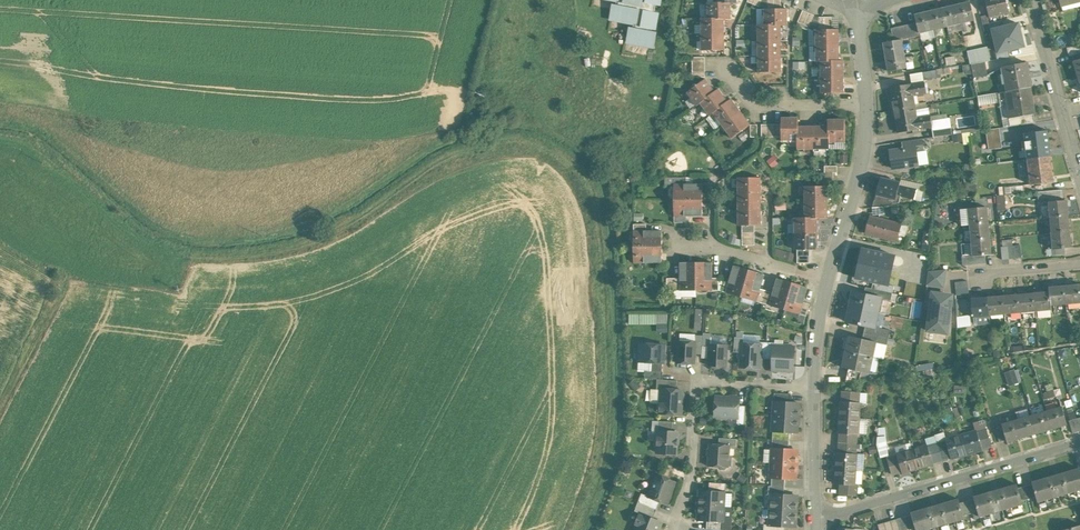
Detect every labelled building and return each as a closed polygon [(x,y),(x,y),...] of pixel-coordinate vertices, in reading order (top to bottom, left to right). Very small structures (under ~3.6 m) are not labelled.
[(613,0),(617,1),(616,5),(612,4),(610,16),(610,19),(634,24),(633,28),(629,27),(627,39),(627,42),(653,47),(654,47),(657,32),(652,31),(652,29),(655,30),(658,13),(655,12),(656,5),(660,5),(661,0),(613,0)] [(990,17),(1009,12),(1006,0),(986,0),(990,17)] [(731,3),(715,3),(715,2),(708,2),(708,18),(724,18),(725,19),(731,19),(731,3)] [(970,2),(956,5),(961,24),(975,20),(970,2)] [(956,5),(944,8),(948,27),(961,24),(956,5)] [(788,25),(788,8),(781,8),(774,8),(767,9),(765,9),(765,24),(765,25),(781,25),(788,25)] [(944,8),(931,11),(935,30),(948,27),(944,8)] [(809,13),(803,10),(798,22),(804,24),(809,13)] [(931,11),(915,15),(917,23),(919,34),(920,34),(935,30),(931,11)] [(815,15),(809,13),(804,24),(810,27),(815,15)] [(988,15),(981,17),(984,32),(991,30),(988,15)] [(725,19),(724,18),(708,18),(701,18),(702,34),(725,34),(725,19)] [(917,23),(891,29),(894,42),(903,40),(921,36),(920,34),(919,34),(917,23)] [(781,25),(765,25),(765,24),(758,24),(758,40),(781,40),(781,25)] [(839,45),(839,29),(832,29),(825,29),(819,29),(816,29),(816,45),(839,45)] [(725,50),(725,34),(702,34),(702,50),(725,50)] [(781,40),(758,40),(758,56),(781,56),(781,40)] [(883,43),(886,58),(905,55),(903,40),(894,42),(883,43)] [(839,60),(839,45),(816,45),(816,61),(821,61),(839,61),(839,60)] [(1067,47),(1069,56),(1079,53),(1079,45),(1067,47)] [(987,47),(968,51),(970,64),(985,61),(990,60),(987,47)] [(886,58),(888,72),(908,68),(905,55),(886,58)] [(782,72),(781,56),(758,56),(759,72),(782,72)] [(839,60),(839,61),(821,61),(821,76),(844,76),(844,60),(839,60)] [(985,61),(971,64),(974,77),(988,75),(985,61)] [(1027,62),(1003,66),(1007,91),(1031,86),(1027,62)] [(844,92),(844,76),(821,76),(821,92),(844,92)] [(706,79),(687,92),(697,106),(701,103),(700,103),(715,92),(715,91),(706,79)] [(911,84),(891,88),(895,110),(914,107),(913,96),(927,93),(925,82),(911,85),(911,84)] [(1007,91),(1003,91),(1008,119),(1034,114),(1036,114),(1031,86),(1007,91)] [(719,88),(715,91),(715,92),(700,103),(701,103),(710,116),(713,113),(728,102),(728,101),(719,88)] [(731,98),(728,101),(728,102),(713,113),(722,125),(741,111),(731,98)] [(914,107),(895,110),(899,133),(918,130),(918,129),(932,127),(931,116),(916,118),(914,107)] [(741,111),(722,125),(732,138),(750,124),(741,111)] [(1034,114),(1008,119),(1009,126),(1035,122),(1034,114)] [(798,117),(782,117),(782,124),(782,136),(782,140),(797,140),(798,140),(798,126),(798,117)] [(845,142),(845,119),(828,119),(828,126),(829,126),(829,142),(845,142)] [(813,149),(813,126),(798,126),(798,140),(797,140),(797,149),(813,149)] [(829,142),(829,126),(828,126),(813,126),(813,149),(830,149),(829,142)] [(1000,127),(988,128),(989,147),(1001,147),(1000,127)] [(1028,159),(1051,156),(1048,130),(1024,133),(1028,159)] [(922,139),(902,142),(903,149),(916,147),(917,151),(923,150),(922,139)] [(903,149),(890,151),(892,168),(906,166),(906,167),(919,165),(917,151),(916,147),(903,149)] [(1051,156),(1028,159),(1031,184),(1054,182),(1051,156)] [(761,193),(761,177),(738,177),(738,193),(761,193)] [(900,182),(881,177),(877,194),(887,197),(894,199),(896,199),(897,195),(900,185),(900,182)] [(687,184),(674,184),(674,200),(703,200),(702,184),(687,184)] [(913,188),(900,185),(897,195),(910,198),(912,189),(913,188)] [(1024,185),(1004,187),(1004,195),(1025,193),(1024,185)] [(821,186),(805,186),(805,202),(828,202),(828,186),(821,186)] [(1062,189),(1038,192),(1038,198),(1048,198),(1048,199),(1063,197),(1062,189)] [(761,193),(738,193),(738,209),(761,209),(761,193)] [(887,197),(877,194),(873,207),(885,206),(887,197)] [(1004,204),(1003,195),(997,195),(998,210),(1006,209),(1005,204),(1004,204)] [(894,199),(887,197),(885,206),(892,205),(894,199)] [(703,200),(674,200),(674,216),(687,216),(703,215),(703,200)] [(1067,201),(1049,202),(1050,217),(1068,216),(1067,201)] [(828,202),(805,202),(805,217),(818,217),(818,218),(828,218),(828,202)] [(987,207),(969,209),(971,225),(989,223),(987,207)] [(761,209),(738,209),(738,225),(742,225),(755,225),(761,225),(761,209)] [(969,209),(962,209),(963,225),(971,225),(969,209)] [(901,224),(870,216),(865,233),(896,242),(901,224)] [(1068,216),(1050,217),(1052,233),(1070,231),(1068,216)] [(818,218),(818,217),(805,217),(795,217),(795,233),(818,233),(818,218)] [(989,223),(971,225),(972,240),(990,239),(989,223)] [(662,246),(662,230),(646,231),(634,231),(634,247),(662,246)] [(1070,231),(1052,233),(1053,249),(1065,248),(1071,248),(1070,231)] [(818,249),(818,233),(795,233),(795,249),(797,249),(810,249),(818,249)] [(990,239),(972,240),(973,254),(974,256),(985,255),(991,254),(990,239)] [(972,240),(961,241),(962,255),(973,254),(972,240)] [(891,284),(896,250),(858,243),(852,278),(891,284)] [(662,246),(634,247),(634,262),(662,262),(662,246)] [(1065,248),(1053,249),(1054,257),(1066,256),(1065,248)] [(793,259),(794,251),(778,249),(776,256),(793,259)] [(985,255),(974,256),(973,254),(962,255),(963,265),(986,263),(985,255)] [(696,262),(680,262),(680,278),(680,290),(696,290),(696,262)] [(712,278),(712,262),(696,262),(696,290),(712,290),(712,278)] [(749,269),(734,265),(730,280),(726,292),(741,296),(749,269)] [(765,274),(749,269),(741,296),(757,301),(760,289),(765,274)] [(930,272),(928,284),(945,285),(946,270),(930,272)] [(730,280),(723,278),(720,290),(726,292),(730,280)] [(793,282),(777,278),(773,293),(769,305),(785,309),(793,282)] [(808,286),(793,282),(785,309),(800,314),(803,302),(808,286)] [(1065,286),(1066,304),(1079,303),(1079,284),(1065,286)] [(1065,286),(1049,287),(1049,291),(1051,305),(1066,304),(1065,286)] [(766,291),(760,289),(757,301),(763,303),(766,291)] [(773,293),(766,291),(763,303),(769,305),(773,293)] [(880,297),(854,291),(850,306),(877,312),(880,297)] [(1049,291),(1034,293),(1036,311),(1051,310),(1051,305),(1049,291)] [(954,294),(932,292),(927,331),(949,334),(954,294)] [(1034,293),(1018,294),(1020,312),(1036,311),(1034,293)] [(1018,294),(1003,296),(1004,314),(1020,312),(1018,294)] [(1003,296),(987,297),(989,315),(1004,314),(1003,296)] [(987,297),(972,298),(973,317),(976,316),(977,324),(990,322),(989,315),(987,297)] [(810,304),(803,302),(800,314),(806,316),(810,304)] [(877,312),(850,306),(847,322),(871,327),(873,320),(875,320),(877,312)] [(702,329),(703,308),(695,307),(694,329),(702,329)] [(657,323),(657,331),(668,332),(668,313),(628,313),(628,323),(657,323)] [(970,315),(957,316),(958,327),(971,325),(970,315)] [(876,341),(850,336),(847,351),(873,357),(876,341)] [(744,337),(735,337),(734,352),(740,352),(740,351),(742,349),(743,343),(744,337)] [(696,342),(679,341),(677,362),(695,363),(696,342)] [(665,345),(654,344),(652,342),(648,342),(646,344),(641,343),(639,361),(652,362),(652,371),(662,371),(663,363),(664,363),(665,345)] [(775,342),(767,342),(766,359),(773,359),(774,346),(775,346),(775,342)] [(743,343),(742,349),(740,351),(740,352),(740,356),(742,358),(741,367),(759,368),(760,358),(761,344),(760,344),(743,343)] [(727,345),(710,344),(709,365),(726,366),(727,345)] [(775,346),(774,346),(773,359),(772,369),(793,370),(795,347),(793,347),(791,345),(786,345),(784,346),(775,346)] [(873,357),(847,351),(843,367),(849,368),(861,371),(865,372),(865,371),(869,372),(873,357)] [(1005,371),(1009,384),(1022,381),(1019,367),(1005,371)] [(861,371),(849,368),(846,382),(860,379),(861,371)] [(652,371),(646,370),(645,378),(657,379),(663,379),(663,371),(652,371)] [(663,379),(657,379),(657,389),(662,389),(677,389),(677,380),(663,379)] [(677,389),(662,389),(661,402),(658,403),(657,410),(660,412),(660,413),(681,414),(683,390),(677,389)] [(860,392),(843,391),(842,401),(859,402),(860,392)] [(791,394),(775,393),(774,400),(775,400),(775,401),(791,402),(791,401),(791,394)] [(740,398),(716,397),(715,415),(721,416),(723,418),(728,418),(730,416),(738,417),(739,405),(740,398)] [(791,402),(775,401),(774,416),(798,417),(799,402),(791,402)] [(842,401),(841,401),(840,417),(859,418),(860,403),(859,402),(842,401)] [(746,406),(739,405),(738,417),(737,425),(745,426),(746,406)] [(1054,429),(1067,425),(1062,407),(1048,411),(1054,429)] [(1038,433),(1054,429),(1048,411),(1033,415),(1038,433)] [(1024,438),(1038,433),(1033,415),(1018,420),(1024,438)] [(798,417),(774,416),(773,431),(790,432),(797,432),(798,417)] [(859,418),(840,417),(839,432),(840,432),(857,434),(858,434),(859,418)] [(1076,419),(1069,421),(1073,433),(1079,431),(1076,419)] [(673,421),(653,420),(652,431),(659,431),(672,431),(673,421)] [(1008,442),(1024,438),(1018,420),(1003,424),(1004,427),(1007,440),(1008,442)] [(886,426),(877,426),(879,455),(888,455),(886,426)] [(1004,427),(996,429),(1000,442),(1007,440),(1004,427)] [(987,429),(977,432),(982,448),(991,445),(987,429)] [(672,431),(659,431),(658,441),(656,443),(656,449),(658,451),(658,452),(677,453),(677,444),(679,443),(678,441),(678,432),(672,431)] [(790,432),(773,431),(773,432),(773,439),(789,440),(790,433),(789,433),(790,432)] [(977,431),(961,435),(967,454),(982,449),(982,448),(977,432),(977,431)] [(857,434),(840,432),(839,442),(856,444),(857,434)] [(961,435),(946,439),(947,440),(952,457),(952,458),(967,454),(961,435)] [(737,439),(719,438),(719,444),(730,445),(730,446),(736,446),(737,439)] [(789,440),(773,439),(772,449),(773,449),(773,448),(789,449),(789,440)] [(947,440),(937,443),(942,460),(952,457),(947,440)] [(856,444),(839,442),(838,452),(856,454),(856,444)] [(937,443),(928,446),(932,463),(942,460),(937,443)] [(719,444),(710,444),(708,466),(719,466),(720,468),(725,469),(727,467),(729,467),(729,465),(731,463),(731,458),(729,456),(730,446),(730,445),(719,444)] [(927,445),(912,449),(918,468),(933,464),(932,463),(928,446),(927,445)] [(789,449),(773,448),(773,449),(772,463),(796,464),(797,450),(789,449)] [(912,449),(897,454),(897,455),(902,471),(903,472),(918,468),(912,449)] [(838,452),(837,452),(836,468),(856,469),(857,454),(856,454),(838,452)] [(897,455),(888,458),(892,474),(902,471),(897,455)] [(796,464),(772,463),(771,477),(772,477),(785,478),(795,478),(796,464)] [(856,469),(836,468),(835,483),(841,484),(855,485),(855,484),(856,469)] [(1033,482),(1033,484),(1037,497),(1038,502),(1079,490),(1079,470),(1079,468),(1033,482)] [(675,481),(658,475),(656,481),(653,482),(651,486),(652,489),(650,496),(649,497),(660,501),(667,503),(675,481)] [(785,478),(772,477),(771,486),(785,487),(785,478)] [(726,483),(710,482),(709,490),(725,491),(725,492),(726,492),(726,483)] [(855,485),(841,484),(840,494),(857,495),(858,484),(855,484),(855,485)] [(1017,484),(974,497),(975,499),(978,511),(980,516),(1023,504),(1022,501),(1018,489),(1017,484)] [(1033,484),(1027,486),(1030,499),(1037,497),(1033,484)] [(771,486),(769,486),(768,494),(772,494),(784,494),(785,487),(771,486)] [(1024,487),(1018,489),(1022,501),(1028,499),(1024,487)] [(709,490),(700,490),(699,505),(724,506),(725,492),(725,491),(709,490)] [(660,501),(649,497),(650,496),(642,493),(638,502),(657,509),(660,501)] [(784,494),(772,494),(771,509),(796,511),(797,495),(784,494)] [(911,512),(912,514),(915,527),(916,529),(926,529),(964,519),(963,516),(960,503),(958,499),(911,512)] [(975,499),(968,501),(972,513),(978,511),(975,499)] [(966,501),(960,503),(963,516),(969,514),(966,501)] [(657,509),(638,502),(635,511),(643,514),(653,518),(657,509)] [(724,506),(699,505),(698,520),(707,520),(723,521),(724,506)] [(771,509),(763,509),(763,517),(770,517),(771,509)] [(796,511),(771,509),(770,517),(770,524),(770,525),(784,526),(795,526),(796,511)] [(643,514),(642,516),(640,515),(637,523),(639,524),(637,529),(657,529),(661,521),(653,518),(643,514)] [(912,514),(905,516),(909,529),(915,527),(912,514)] [(897,518),(901,529),(904,529),(907,529),(903,516),(897,518)] [(897,518),(878,524),(880,529),(901,529),(897,518)] [(723,521),(707,520),(707,529),(713,529),(723,529),(724,521),(723,521)]
